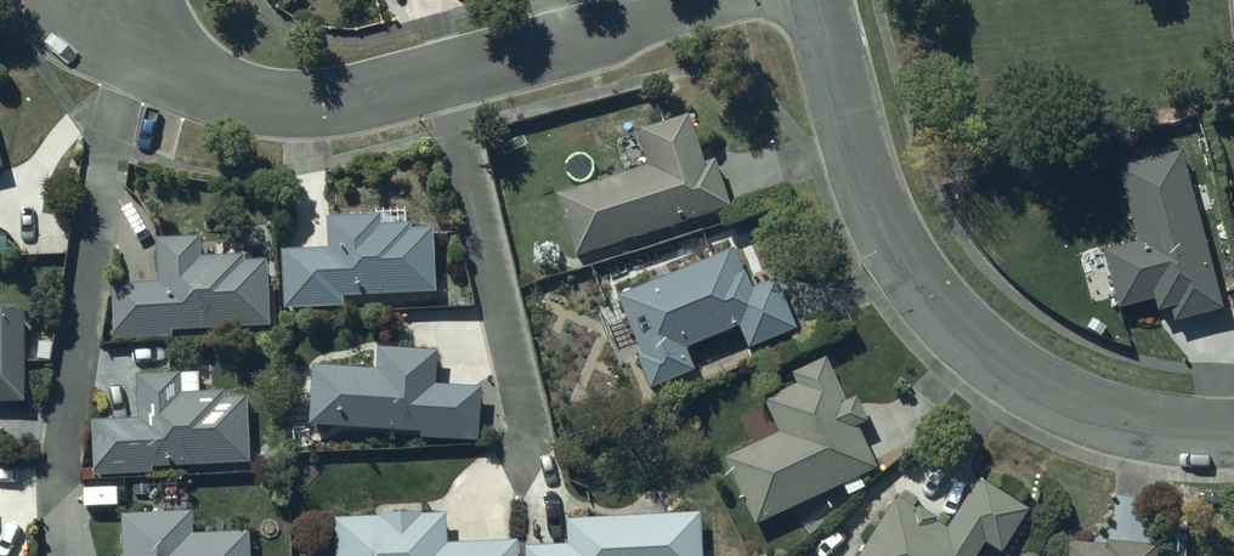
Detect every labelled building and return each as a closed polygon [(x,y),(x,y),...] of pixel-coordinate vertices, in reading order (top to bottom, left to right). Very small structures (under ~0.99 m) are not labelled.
[(647,158),(556,188),(577,251),(729,201),(714,155),(705,157),(690,110),(636,127),(647,158)] [(1180,159),(1122,174),(1143,251),(1108,260),(1121,308),(1156,298),(1160,314),(1174,310),(1178,323),(1221,311),(1180,159)] [(344,301),(344,291),(436,287),(433,221),(411,222),(411,219),(380,220),(380,209),(328,211),(329,242),(282,244),(285,304),(344,301)] [(204,231),(158,233),(159,277),(114,279),(116,336),(176,334),(175,325),(272,321),(270,255),(247,256),(247,249),(205,250),(204,231)] [(650,382),(696,364),(687,342),(740,322),(748,344),(798,324),(778,274),(754,283),(737,242),(620,289),(643,348),(637,350),(650,382)] [(26,396),(26,305),(0,305),(0,396),(26,396)] [(438,345),(378,342),(377,363),(312,360),(309,420),(421,426),(420,434),(480,437),(482,382),(437,380),(438,345)] [(857,390),(848,395),(828,352),(794,368),(799,379),(765,394),(780,427),(724,453),(756,520),(879,463),(859,419),(868,415),(857,390)] [(200,367),(138,369),(139,413),(95,415),(97,471),(157,469),(157,461),(251,458),(248,391),(225,392),(224,387),(201,388),(200,367)] [(36,466),(0,466),(0,555),(37,555),(36,466)] [(988,538),(1003,548),(1031,505),(981,472),(948,524),(935,515),(938,511),(921,499),(918,504),(898,491),(856,555),(976,555),(988,538)] [(121,509),(123,555),(252,555),(250,526),(193,528),(192,506),(121,509)] [(381,510),(335,512),(336,555),(519,555),(518,536),(447,538),(446,508),(421,509),(420,507),(381,508),(381,510)] [(567,513),(568,540),(526,541),(527,555),(704,555),(703,510),(567,513)] [(1067,555),(1156,555),(1158,539),(1108,535),(1107,539),(1068,536),(1067,555)]
